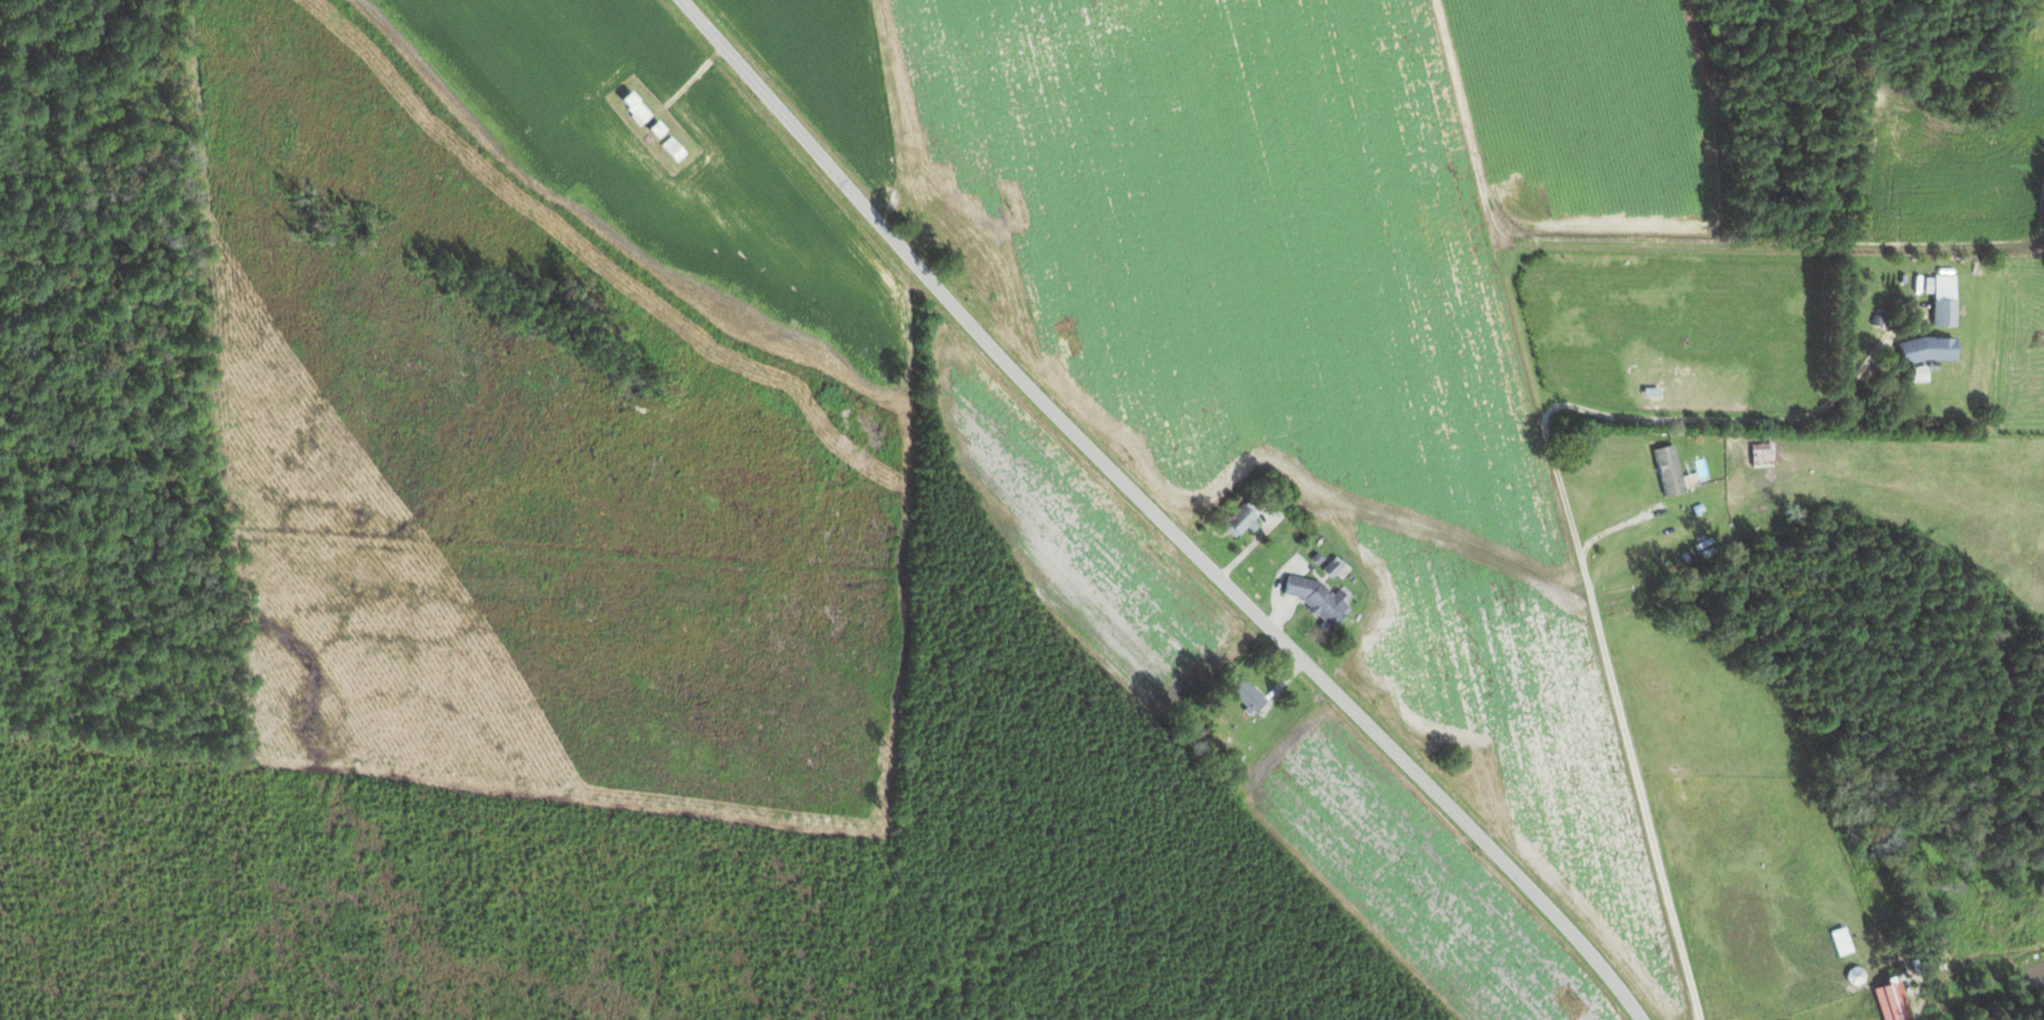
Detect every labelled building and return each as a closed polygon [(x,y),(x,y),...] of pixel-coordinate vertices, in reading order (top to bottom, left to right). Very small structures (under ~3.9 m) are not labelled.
[(614,101),(638,127),(649,116),(625,91),(614,101)] [(643,128),(649,140),(660,133),(654,122),(643,128)] [(685,154),(667,139),(658,149),(676,164),(685,154)] [(1953,301),(1930,301),(1930,328),(1953,328),(1953,301)] [(1925,383),(1925,368),(1901,368),(1901,383),(1925,383)] [(1661,498),(1681,493),(1671,446),(1650,450),(1661,498)] [(1259,524),(1240,506),(1220,526),(1233,540),(1244,529),(1249,534),(1259,524)] [(1343,616),(1346,602),(1336,592),(1331,597),(1317,583),(1284,576),(1280,595),(1291,598),(1327,633),(1343,616)] [(1226,691),(1250,715),(1263,702),(1239,678),(1226,691)] [(2013,934),(2015,946),(2031,943),(2028,931),(2013,934)] [(1846,985),(1861,986),(1862,969),(1846,969),(1846,985)] [(1902,986),(1875,986),(1875,1019),(1902,1019),(1902,986)]
